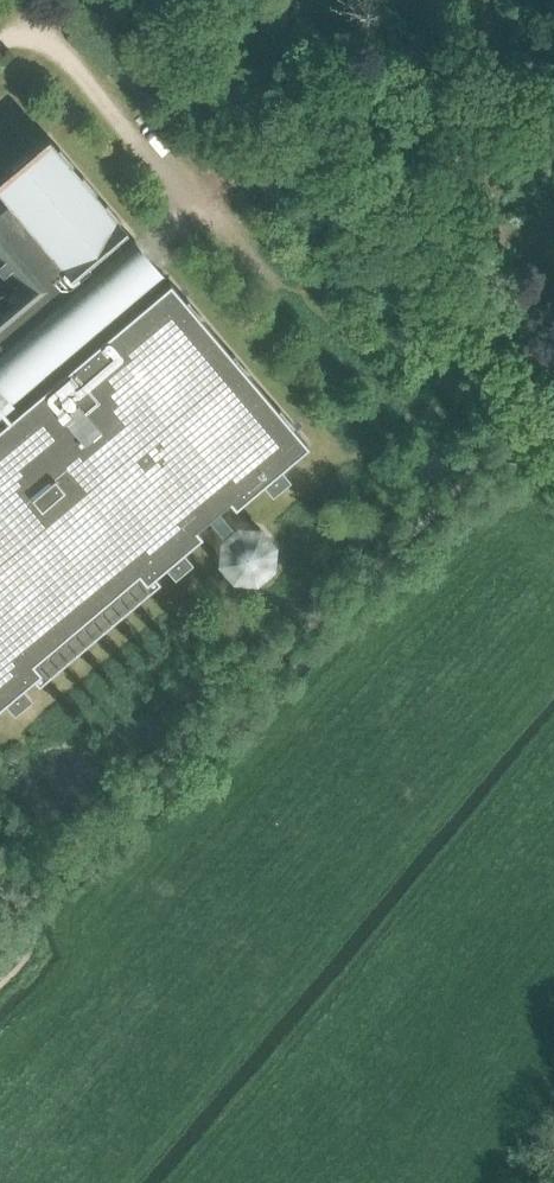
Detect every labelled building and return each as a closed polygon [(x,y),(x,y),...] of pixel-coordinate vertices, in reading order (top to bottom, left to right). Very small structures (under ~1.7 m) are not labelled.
[(292,425),(293,423),(290,419),(288,421),(281,413),(283,411),(279,407),(278,409),(245,370),(247,369),(244,365),(241,367),(234,359),(237,357),(233,353),(232,354),(199,316),(201,314),(187,298),(185,300),(169,281),(162,287),(155,279),(163,273),(134,238),(126,245),(119,237),(127,230),(118,220),(120,219),(117,215),(114,217),(107,209),(110,207),(106,203),(105,204),(95,193),(97,191),(93,187),(91,189),(84,181),(86,179),(83,175),(81,176),(71,165),(73,163),(70,159),(67,161),(60,153),(63,151),(59,147),(58,149),(49,139),(29,155),(28,154),(12,168),(13,169),(0,180),(0,264),(18,285),(0,300),(0,704),(4,700),(5,702),(9,698),(17,708),(27,700),(19,690),(23,687),(22,685),(32,676),(39,683),(160,581),(154,574),(155,572),(152,568),(165,557),(178,572),(187,564),(179,554),(183,551),(182,549),(201,533),(195,526),(206,517),(224,537),(220,540),(218,563),(233,580),(256,582),(273,567),(275,545),(260,527),(237,525),(234,528),(217,508),(228,499),(234,506),(262,482),(263,483),(267,480),(275,489),(285,481),(277,472),(281,468),(280,467),(307,443),(292,425)]
